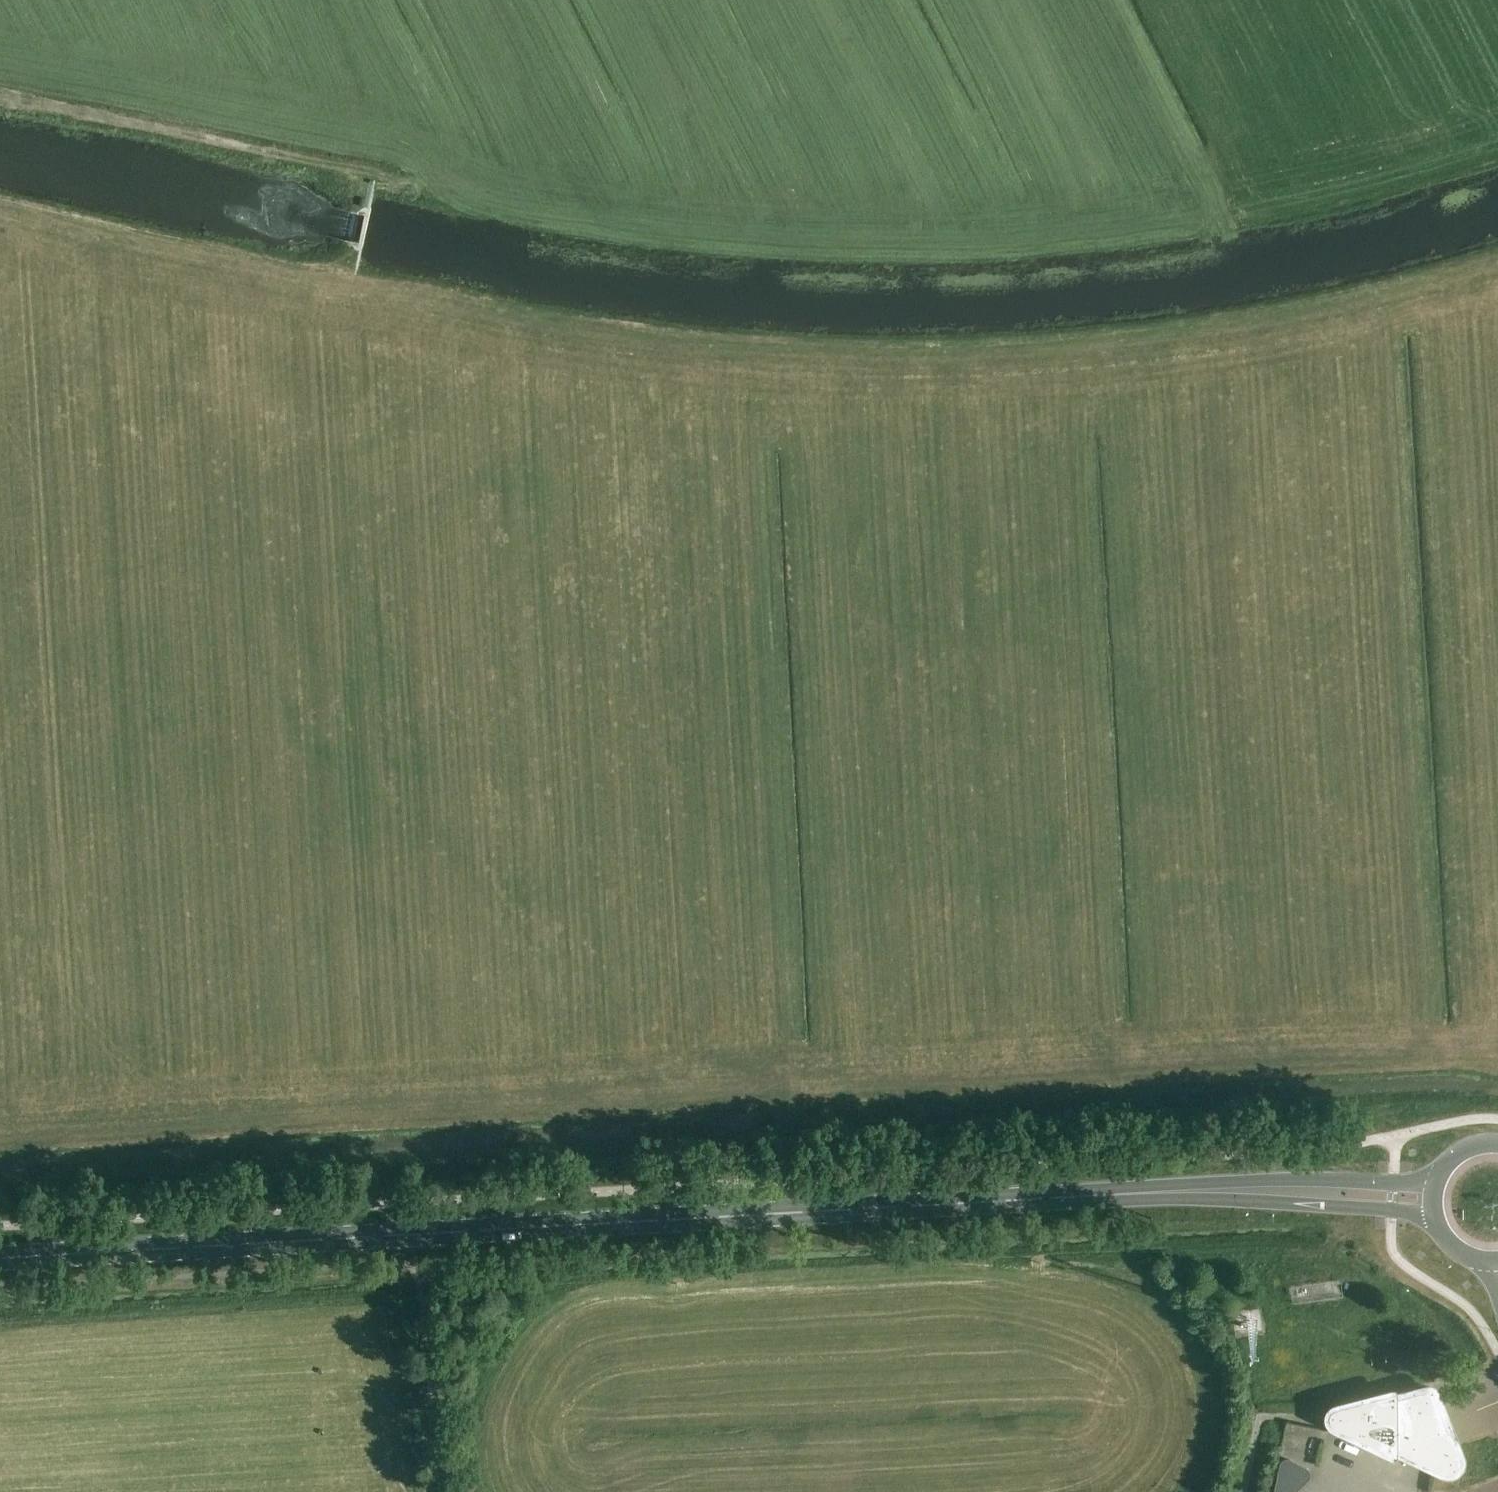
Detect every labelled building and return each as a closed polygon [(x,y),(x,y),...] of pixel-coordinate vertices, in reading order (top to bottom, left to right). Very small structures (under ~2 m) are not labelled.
[(1396,1450),(1396,1449),(1444,1471),(1447,1472),(1450,1472),(1453,1471),(1456,1469),(1458,1467),(1459,1464),(1460,1461),(1460,1458),(1459,1456),(1433,1389),(1432,1388),(1430,1387),(1429,1387),(1396,1395),(1351,1407),(1350,1402),(1346,1403),(1342,1405),(1338,1408),(1336,1412),(1336,1417),(1337,1422),(1340,1426),(1343,1429),(1392,1452),(1394,1452),(1395,1451),(1396,1450)] [(1276,1477),(1276,1478),(1297,1489),(1301,1485),(1302,1484),(1303,1483),(1304,1482),(1305,1482),(1306,1481),(1306,1480),(1307,1480),(1307,1479),(1308,1479),(1308,1478),(1309,1478),(1309,1477),(1309,1476),(1310,1476),(1310,1475),(1310,1474),(1310,1473),(1310,1472),(1309,1471),(1309,1470),(1309,1469),(1308,1469),(1308,1468),(1307,1468),(1307,1467),(1306,1467),(1305,1466),(1304,1465),(1303,1465),(1302,1464),(1301,1464),(1300,1464),(1300,1463),(1299,1463),(1298,1462),(1297,1462),(1296,1461),(1295,1461),(1294,1460),(1293,1460),(1293,1459),(1292,1459),(1291,1459),(1290,1458),(1289,1458),(1288,1458),(1287,1458),(1286,1458),(1285,1458),(1284,1458),(1283,1458),(1282,1459),(1281,1460),(1281,1461),(1280,1461),(1280,1462),(1279,1463),(1279,1464),(1279,1465),(1279,1466),(1278,1467),(1278,1468),(1278,1469),(1278,1470),(1278,1471),(1277,1472),(1277,1473),(1277,1474),(1277,1475),(1277,1476),(1276,1476),(1276,1477)] [(1276,1478),(1274,1489),(1273,1491),(1294,1491),(1297,1489),(1276,1478)]
